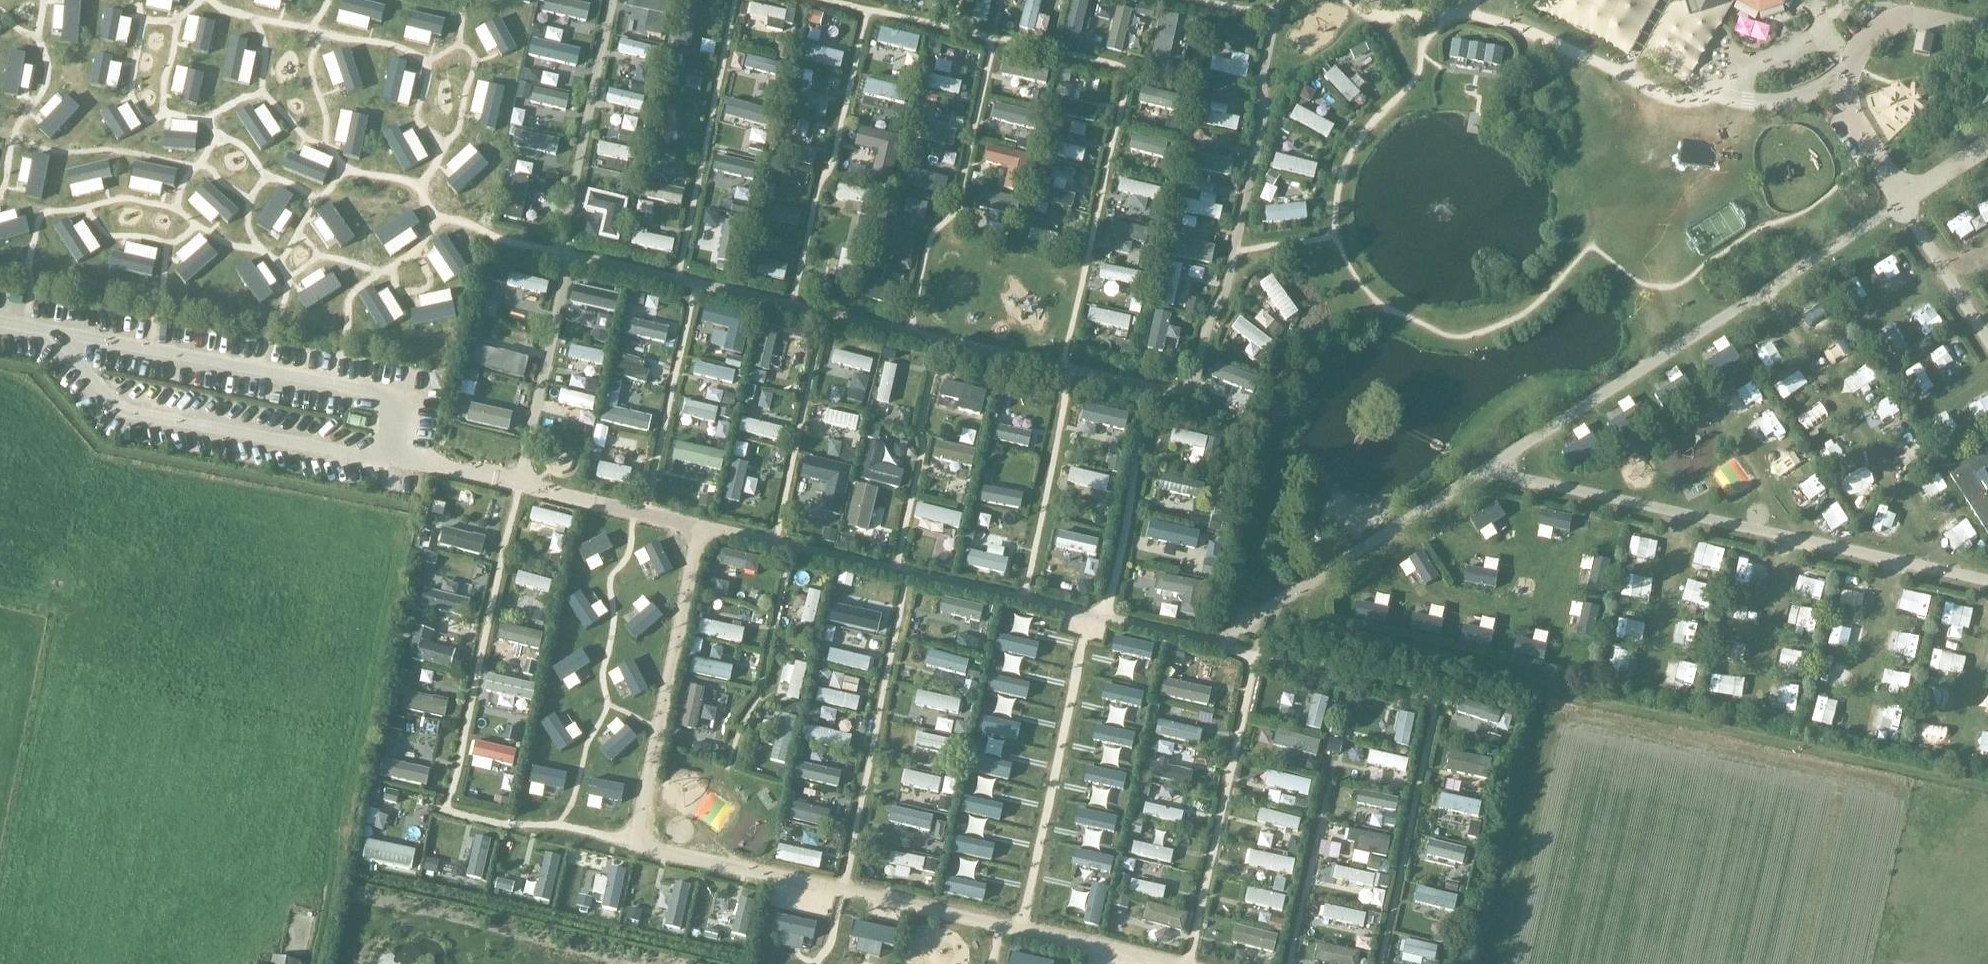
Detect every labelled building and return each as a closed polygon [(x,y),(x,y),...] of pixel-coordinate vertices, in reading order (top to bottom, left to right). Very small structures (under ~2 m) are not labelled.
[(95,16),(96,0),(70,0),(70,15),(95,16)] [(509,17),(532,21),(536,0),(512,0),(509,17)] [(793,9),(794,0),(757,0),(757,6),(774,9),(773,18),(785,20),(787,8),(793,9)] [(1028,15),(1047,18),(1050,0),(1031,0),(1028,15)] [(1090,0),(1077,0),(1072,26),(1084,29),(1090,0)] [(1134,40),(1140,0),(1122,0),(1116,37),(1134,40)] [(1180,47),(1189,2),(1181,0),(1170,0),(1161,43),(1180,47)] [(1689,18),(1699,14),(1699,15),(1736,3),(1758,14),(1782,6),(1785,0),(1683,0),(1689,18)] [(653,3),(649,26),(663,29),(668,6),(653,3)] [(554,7),(550,21),(566,26),(571,12),(554,7)] [(890,15),(886,30),(924,40),(928,25),(890,15)] [(154,40),(157,19),(138,16),(134,37),(154,40)] [(348,39),(370,44),(374,24),(352,20),(348,39)] [(408,48),(431,53),(437,28),(415,23),(408,48)] [(181,53),(187,31),(164,26),(159,48),(181,53)] [(629,26),(625,42),(650,48),(654,31),(629,26)] [(241,61),(245,33),(223,29),(218,58),(241,61)] [(519,63),(527,37),(506,30),(497,56),(519,63)] [(814,30),(809,46),(848,56),(852,40),(814,30)] [(1241,38),(1239,46),(1221,42),(1218,59),(1253,66),(1258,41),(1241,38)] [(11,41),(0,39),(0,62),(7,64),(11,41)] [(310,64),(332,71),(340,46),(318,40),(310,64)] [(1466,62),(1469,44),(1452,41),(1448,58),(1466,62)] [(121,42),(116,65),(133,68),(137,45),(121,42)] [(276,47),(254,43),(250,63),(272,67),(276,47)] [(1466,62),(1482,65),(1485,47),(1469,44),(1466,62)] [(32,45),(26,66),(47,71),(52,50),(32,45)] [(753,47),(753,59),(782,61),(783,49),(753,47)] [(1052,73),(1056,58),(1013,47),(1009,61),(1052,73)] [(1502,50),(1485,47),(1482,65),(1499,68),(1502,50)] [(1359,88),(1371,76),(1345,50),(1333,63),(1359,88)] [(546,75),(565,80),(570,58),(551,53),(546,75)] [(424,82),(429,60),(411,55),(405,77),(424,82)] [(339,83),(360,88),(365,65),(343,61),(339,83)] [(872,80),(908,94),(915,76),(878,62),(872,80)] [(967,83),(970,68),(942,62),(939,77),(967,83)] [(173,92),(176,70),(154,67),(152,90),(173,92)] [(255,85),(269,87),(271,73),(257,71),(255,85)] [(12,96),(35,101),(41,78),(18,72),(12,96)] [(1152,73),(1148,90),(1179,97),(1183,81),(1152,73)] [(233,101),(235,76),(213,74),(211,100),(233,101)] [(509,108),(513,79),(498,77),(494,106),(509,108)] [(616,77),(614,93),(647,97),(649,82),(616,77)] [(812,97),(831,103),(835,90),(816,84),(812,97)] [(113,112),(136,117),(142,92),(119,87),(113,112)] [(243,87),(240,108),(264,111),(267,91),(243,87)] [(737,90),(734,105),(770,110),(772,95),(737,90)] [(1005,90),(1001,104),(1044,116),(1048,102),(1005,90)] [(550,91),(547,113),(568,115),(570,93),(550,91)] [(1095,91),(1091,106),(1102,108),(1105,93),(1095,91)] [(1305,92),(1299,107),(1337,124),(1344,109),(1305,92)] [(1245,118),(1249,103),(1218,97),(1215,111),(1245,118)] [(142,123),(161,127),(167,105),(149,100),(142,123)] [(353,129),(357,104),(334,100),(331,126),(353,129)] [(395,125),(415,129),(420,104),(400,100),(395,125)] [(640,120),(643,106),(632,104),(629,118),(640,120)] [(866,116),(865,136),(892,137),(893,117),(866,116)] [(1140,124),(1139,138),(1169,141),(1170,127),(1140,124)] [(235,129),(230,151),(253,155),(257,133),(235,129)] [(317,154),(321,132),(301,129),(297,150),(317,154)] [(607,130),(604,143),(636,151),(639,137),(607,130)] [(996,130),(993,151),(1016,153),(1013,177),(1029,179),(1035,135),(996,130)] [(1069,131),(1066,144),(1091,150),(1094,136),(1069,131)] [(1323,166),(1328,149),(1286,138),(1282,154),(1323,166)] [(1239,160),(1239,147),(1208,145),(1207,158),(1239,160)] [(727,146),(724,160),(759,169),(763,155),(727,146)] [(319,172),(338,176),(344,152),(325,148),(319,172)] [(64,177),(83,180),(88,158),(68,154),(64,177)] [(954,180),(957,164),(918,157),(916,174),(954,180)] [(1131,158),(1127,181),(1160,186),(1163,164),(1131,158)] [(866,190),(867,173),(845,172),(844,189),(866,190)] [(654,185),(689,194),(691,184),(657,176),(654,185)] [(746,176),(743,190),(756,192),(759,178),(746,176)] [(1054,190),(1079,195),(1082,182),(1057,177),(1054,190)] [(990,178),(987,196),(1022,203),(1026,185),(990,178)] [(611,199),(609,227),(630,228),(633,184),(595,181),(594,197),(611,199)] [(25,205),(49,210),(53,189),(29,184),(25,205)] [(1228,206),(1231,188),(1209,185),(1209,188),(1194,186),(1193,202),(1228,206)] [(1317,191),(1276,189),(1275,206),(1316,208),(1317,191)] [(770,208),(807,215),(809,202),(772,195),(770,208)] [(225,253),(233,215),(232,213),(216,210),(211,201),(194,198),(188,203),(171,200),(162,241),(225,253)] [(265,218),(283,221),(287,202),(269,199),(265,218)] [(1954,208),(1963,226),(1980,218),(1971,200),(1954,208)] [(338,206),(333,230),(354,234),(359,210),(338,206)] [(1120,208),(1116,223),(1150,231),(1154,215),(1120,208)] [(86,233),(89,214),(57,209),(54,228),(86,233)] [(382,235),(385,217),(366,213),(362,231),(382,235)] [(642,218),(639,232),(679,242),(683,228),(642,218)] [(17,235),(13,257),(37,262),(41,240),(17,235)] [(259,245),(256,272),(277,275),(281,247),(259,245)] [(791,269),(796,255),(770,245),(765,260),(791,269)] [(1187,292),(1192,251),(1177,250),(1172,290),(1187,292)] [(135,274),(138,254),(117,251),(114,271),(135,274)] [(1107,271),(1140,272),(1141,256),(1108,254),(1107,271)] [(358,260),(352,285),(376,291),(382,265),(358,260)] [(517,262),(514,273),(552,280),(554,269),(517,262)] [(1278,262),(1267,272),(1298,306),(1309,296),(1278,262)] [(151,281),(176,284),(178,267),(153,264),(151,281)] [(431,276),(426,302),(447,306),(452,280),(431,276)] [(579,293),(624,299),(626,282),(581,277),(579,293)] [(272,290),(272,303),(292,303),(291,290),(272,290)] [(1116,324),(1135,327),(1140,300),(1098,294),(1095,311),(1117,315),(1116,324)] [(309,319),(325,321),(329,297),(313,295),(309,319)] [(373,300),(357,299),(355,329),(372,330),(373,300)] [(1237,321),(1262,337),(1273,320),(1247,304),(1237,321)] [(633,307),(629,322),(673,333),(677,319),(633,307)] [(423,339),(422,329),(419,329),(418,315),(396,315),(397,340),(423,339)] [(796,331),(778,325),(770,351),(788,357),(796,331)] [(1951,355),(1968,344),(1957,326),(1940,338),(1951,355)] [(608,353),(611,340),(579,334),(577,347),(608,353)] [(878,361),(880,346),(841,341),(838,355),(878,361)] [(499,343),(495,358),(530,366),(534,351),(499,343)] [(626,367),(654,370),(656,347),(628,344),(626,367)] [(1262,376),(1266,357),(1229,349),(1225,369),(1262,376)] [(1928,350),(1914,355),(1922,375),(1935,370),(1928,350)] [(704,351),(701,364),(744,375),(747,362),(704,351)] [(891,351),(881,403),(894,406),(904,353),(891,351)] [(757,357),(757,371),(772,372),(772,357),(757,357)] [(1741,380),(1757,397),(1775,380),(1758,363),(1741,380)] [(965,393),(963,399),(984,406),(993,381),(954,367),(947,386),(965,393)] [(463,387),(475,390),(479,373),(467,370),(463,387)] [(569,377),(566,391),(599,398),(602,384),(569,377)] [(1899,387),(1883,396),(1894,414),(1910,405),(1899,387)] [(691,404),(726,409),(728,395),(693,390),(691,404)] [(1987,405),(1987,390),(1980,396),(1987,405)] [(517,419),(521,400),(480,391),(476,410),(517,419)] [(613,393),(609,407),(648,418),(652,404),(613,393)] [(1638,396),(1621,407),(1631,423),(1648,412),(1638,396)] [(1767,410),(1777,424),(1793,412),(1782,398),(1767,410)] [(832,400),(830,417),(863,421),(866,404),(832,400)] [(1131,416),(1132,405),(1092,400),(1090,411),(1131,416)] [(786,431),(790,416),(750,404),(746,419),(786,431)] [(1103,412),(1101,425),(1114,427),(1116,415),(1103,412)] [(1001,414),(997,429),(1037,440),(1041,425),(1001,414)] [(1214,437),(1215,422),(1180,419),(1178,433),(1214,437)] [(885,456),(890,432),(871,429),(863,469),(905,477),(908,460),(885,456)] [(979,456),(982,437),(944,430),(940,450),(979,456)] [(684,431),(682,449),(729,456),(732,438),(684,431)] [(1806,465),(1822,452),(1807,433),(1791,445),(1806,465)] [(1746,443),(1738,449),(1746,462),(1739,466),(1731,454),(1722,460),(1736,483),(1761,467),(1746,443)] [(1947,472),(1987,536),(1987,446),(1947,472)] [(853,473),(856,452),(814,447),(812,459),(824,461),(823,469),(853,473)] [(608,448),(603,466),(637,474),(642,456),(608,448)] [(1074,473),(1113,482),(1117,465),(1078,456),(1074,473)] [(1827,462),(1812,471),(1824,491),(1839,481),(1827,462)] [(1173,464),(1171,477),(1206,484),(1208,471),(1173,464)] [(873,521),(884,477),(864,472),(853,515),(873,521)] [(988,474),(984,490),(1018,497),(1022,482),(988,474)] [(735,479),(731,494),(769,504),(773,490),(735,479)] [(1847,485),(1829,492),(1836,507),(1854,500),(1847,485)] [(1539,512),(1540,489),(1518,488),(1516,511),(1539,512)] [(538,508),(576,519),(580,505),(541,494),(538,508)] [(966,516),(968,501),(923,495),(921,510),(966,516)] [(1483,520),(1502,512),(1494,495),(1476,503),(1483,520)] [(1559,497),(1556,521),(1577,524),(1581,499),(1559,497)] [(995,517),(998,505),(986,502),(983,514),(995,517)] [(1159,513),(1158,527),(1192,530),(1194,516),(1159,513)] [(488,542),(491,525),(451,519),(448,536),(488,542)] [(1073,553),(1086,557),(1089,543),(1102,546),(1106,529),(1067,519),(1062,536),(1077,540),(1073,553)] [(1659,549),(1661,531),(1641,529),(1639,547),(1659,549)] [(1704,533),(1699,553),(1726,561),(1732,540),(1704,533)] [(1018,545),(977,535),(973,554),(1013,564),(1018,545)] [(1744,545),(1742,566),(1762,567),(1763,547),(1744,545)] [(1599,547),(1594,567),(1615,572),(1620,551),(1599,547)] [(492,570),(495,553),(484,551),(480,568),(492,570)] [(526,559),(523,574),(556,582),(560,568),(526,559)] [(1813,560),(1810,579),(1833,583),(1837,564),(1813,560)] [(1630,584),(1657,587),(1659,565),(1632,563),(1630,584)] [(1207,601),(1210,568),(1165,564),(1163,580),(1189,583),(1187,599),(1207,601)] [(1718,595),(1722,572),(1694,569),(1691,591),(1718,595)] [(1847,570),(1846,591),(1865,592),(1866,571),(1847,570)] [(1936,604),(1938,576),(1916,574),(1914,603),(1936,604)] [(432,577),(429,596),(466,603),(469,584),(432,577)] [(823,613),(827,579),(814,577),(810,612),(823,613)] [(1736,603),(1754,605),(1756,585),(1738,583),(1736,603)] [(1380,588),(1376,607),(1398,611),(1401,592),(1380,588)] [(976,609),(978,596),(945,591),(943,605),(976,609)] [(1587,591),(1586,618),(1606,618),(1607,591),(1587,591)] [(1951,594),(1951,613),(1969,613),(1969,594),(1951,594)] [(1799,610),(1827,615),(1829,600),(1801,596),(1799,610)] [(844,599),(842,614),(878,621),(880,606),(844,599)] [(1414,614),(1434,619),(1437,609),(1416,604),(1414,614)] [(711,605),(706,621),(743,633),(748,617),(711,605)] [(1836,625),(1857,629),(1860,608),(1839,605),(1836,625)] [(1460,607),(1457,626),(1476,628),(1478,610),(1460,607)] [(1641,626),(1642,608),(1622,607),(1621,625),(1641,626)] [(1035,624),(1037,614),(1022,610),(1019,621),(1035,624)] [(423,613),(416,644),(458,654),(461,643),(432,636),(437,616),(423,613)] [(1709,635),(1714,619),(1694,613),(1689,629),(1709,635)] [(1930,645),(1933,615),(1910,613),(1907,642),(1930,645)] [(508,614),(506,630),(548,634),(550,618),(508,614)] [(1732,650),(1746,651),(1748,625),(1734,624),(1732,650)] [(1553,646),(1554,626),(1533,625),(1532,644),(1553,646)] [(1580,628),(1577,648),(1598,651),(1601,631),(1580,628)] [(1960,654),(1965,635),(1943,629),(1938,648),(1960,654)] [(1794,655),(1809,658),(1815,636),(1799,632),(1794,655)] [(1013,634),(1010,649),(1048,658),(1051,643),(1013,634)] [(837,636),(834,652),(873,661),(876,646),(837,636)] [(1631,662),(1636,641),(1615,636),(1610,657),(1631,662)] [(975,666),(980,651),(937,639),(933,654),(975,666)] [(1173,651),(1192,652),(1192,641),(1174,640),(1173,651)] [(1704,674),(1708,646),(1684,643),(1680,670),(1704,674)] [(1129,644),(1128,659),(1161,661),(1162,646),(1129,644)] [(807,689),(815,651),(802,648),(794,686),(807,689)] [(698,662),(734,669),(737,658),(700,651),(698,662)] [(1834,652),(1834,669),(1857,670),(1857,653),(1834,652)] [(1915,682),(1922,660),(1904,655),(1897,677),(1915,682)] [(1739,686),(1743,666),(1725,661),(1720,681),(1739,686)] [(535,690),(538,670),(494,663),(491,683),(535,690)] [(1170,667),(1167,685),(1215,694),(1218,676),(1170,667)] [(1931,690),(1950,693),(1954,673),(1934,669),(1931,690)] [(690,715),(708,718),(713,673),(696,671),(690,715)] [(1784,697),(1806,698),(1807,672),(1785,671),(1784,697)] [(1113,672),(1110,689),(1145,696),(1149,680),(1113,672)] [(1000,686),(1038,695),(1041,684),(1003,674),(1000,686)] [(826,676),(823,691),(864,699),(867,684),(826,676)] [(449,706),(452,687),(412,680),(409,699),(449,706)] [(730,681),(725,696),(740,701),(745,686),(730,681)] [(966,700),(967,685),(924,682),(923,696),(966,700)] [(1331,718),(1337,684),(1321,682),(1315,715),(1331,718)] [(1823,683),(1819,707),(1839,710),(1844,687),(1823,683)] [(1507,711),(1509,700),(1468,691),(1465,702),(1507,711)] [(1419,732),(1423,699),(1407,698),(1403,730),(1419,732)] [(802,708),(787,706),(781,751),(796,753),(802,708)] [(1944,733),(1946,711),(1925,709),(1923,731),(1944,733)] [(815,713),(812,729),(856,738),(860,722),(815,713)] [(1103,715),(1102,733),(1140,735),(1141,718),(1103,715)] [(1324,745),(1328,728),(1284,718),(1280,736),(1324,745)] [(922,737),(954,743),(957,726),(925,721),(922,737)] [(703,726),(700,740),(713,743),(716,729),(703,726)] [(479,748),(521,753),(524,735),(482,730),(479,748)] [(1494,736),(1460,730),(1456,758),(1489,764),(1494,736)] [(1187,734),(1183,749),(1198,753),(1202,738),(1187,734)] [(1417,757),(1419,743),(1377,738),(1375,752),(1417,757)] [(431,776),(435,757),(390,747),(386,766),(431,776)] [(1015,766),(1017,751),(980,747),(978,761),(1015,766)] [(842,776),(846,762),(805,751),(801,765),(842,776)] [(913,758),(910,772),(946,782),(949,767),(913,758)] [(1093,775),(1131,777),(1132,760),(1094,758),(1093,775)] [(1401,759),(1398,773),(1412,776),(1416,762),(1401,759)] [(1318,780),(1319,764),(1275,762),(1274,777),(1318,780)] [(964,768),(950,767),(949,784),(962,785),(964,768)] [(1187,793),(1191,779),(1176,775),(1171,788),(1187,793)] [(922,777),(917,791),(929,796),(934,781),(922,777)] [(1450,779),(1447,795),(1487,803),(1490,786),(1450,779)] [(1368,780),(1367,796),(1403,798),(1403,782),(1368,780)] [(721,783),(704,807),(724,821),(741,797),(721,783)] [(1290,796),(1302,797),(1303,784),(1291,783),(1290,796)] [(1005,813),(1010,800),(975,786),(970,800),(1005,813)] [(830,812),(832,795),(797,791),(795,808),(830,812)] [(1149,806),(1188,813),(1190,798),(1152,791),(1149,806)] [(938,819),(940,798),(901,794),(899,814),(938,819)] [(1264,811),(1305,822),(1310,806),(1269,795),(1264,811)] [(1083,798),(1082,813),(1123,816),(1124,801),(1083,798)] [(1395,842),(1399,824),(1357,815),(1353,832),(1395,842)] [(1002,833),(1005,821),(989,817),(986,829),(1002,833)] [(1104,836),(1117,839),(1121,825),(1108,821),(1104,836)] [(1439,826),(1436,841),(1476,851),(1480,836),(1439,826)] [(947,846),(951,832),(937,828),(934,842),(947,846)] [(1142,828),(1138,843),(1177,854),(1181,839),(1142,828)] [(967,829),(963,843),(1003,853),(1006,840),(967,829)] [(787,831),(783,847),(826,856),(829,840),(787,831)] [(1375,851),(1378,840),(1362,836),(1360,847),(1375,851)] [(1259,837),(1255,853),(1300,863),(1304,847),(1259,837)] [(931,858),(932,843),(898,841),(897,856),(931,858)] [(1118,861),(1119,843),(1082,841),(1081,859),(1118,861)] [(1344,851),(1340,865),(1380,876),(1384,861),(1344,851)] [(951,878),(987,888),(991,873),(955,864),(951,878)] [(1139,866),(1135,880),(1170,889),(1174,875),(1139,866)] [(1462,901),(1467,884),(1429,871),(1423,888),(1462,901)] [(1110,914),(1113,874),(1096,873),(1093,913),(1110,914)] [(1257,874),(1252,891),(1290,901),(1295,884),(1257,874)] [(1151,907),(1189,918),(1194,902),(1156,890),(1151,907)] [(1332,893),(1330,909),(1371,914),(1373,898),(1332,893)] [(1373,912),(1385,913),(1387,898),(1375,896),(1373,912)] [(784,915),(787,903),(774,900),(773,903),(765,901),(763,909),(771,910),(771,912),(784,915)] [(880,906),(875,932),(899,937),(904,911),(880,906)] [(1244,913),(1241,934),(1283,939),(1285,918),(1244,913)] [(794,942),(797,930),(778,926),(780,920),(765,916),(761,935),(794,942)] [(1380,934),(1381,918),(1369,917),(1368,933),(1380,934)] [(1438,948),(1442,930),(1415,924),(1411,942),(1438,948)] [(1322,949),(1369,960),(1373,941),(1326,929),(1322,949)] [(1006,954),(1029,960),(1035,940),(1012,934),(1006,954)] [(1075,950),(1053,948),(1051,963),(1074,963),(1075,950)] [(887,953),(864,949),(862,963),(885,963),(887,953)]
